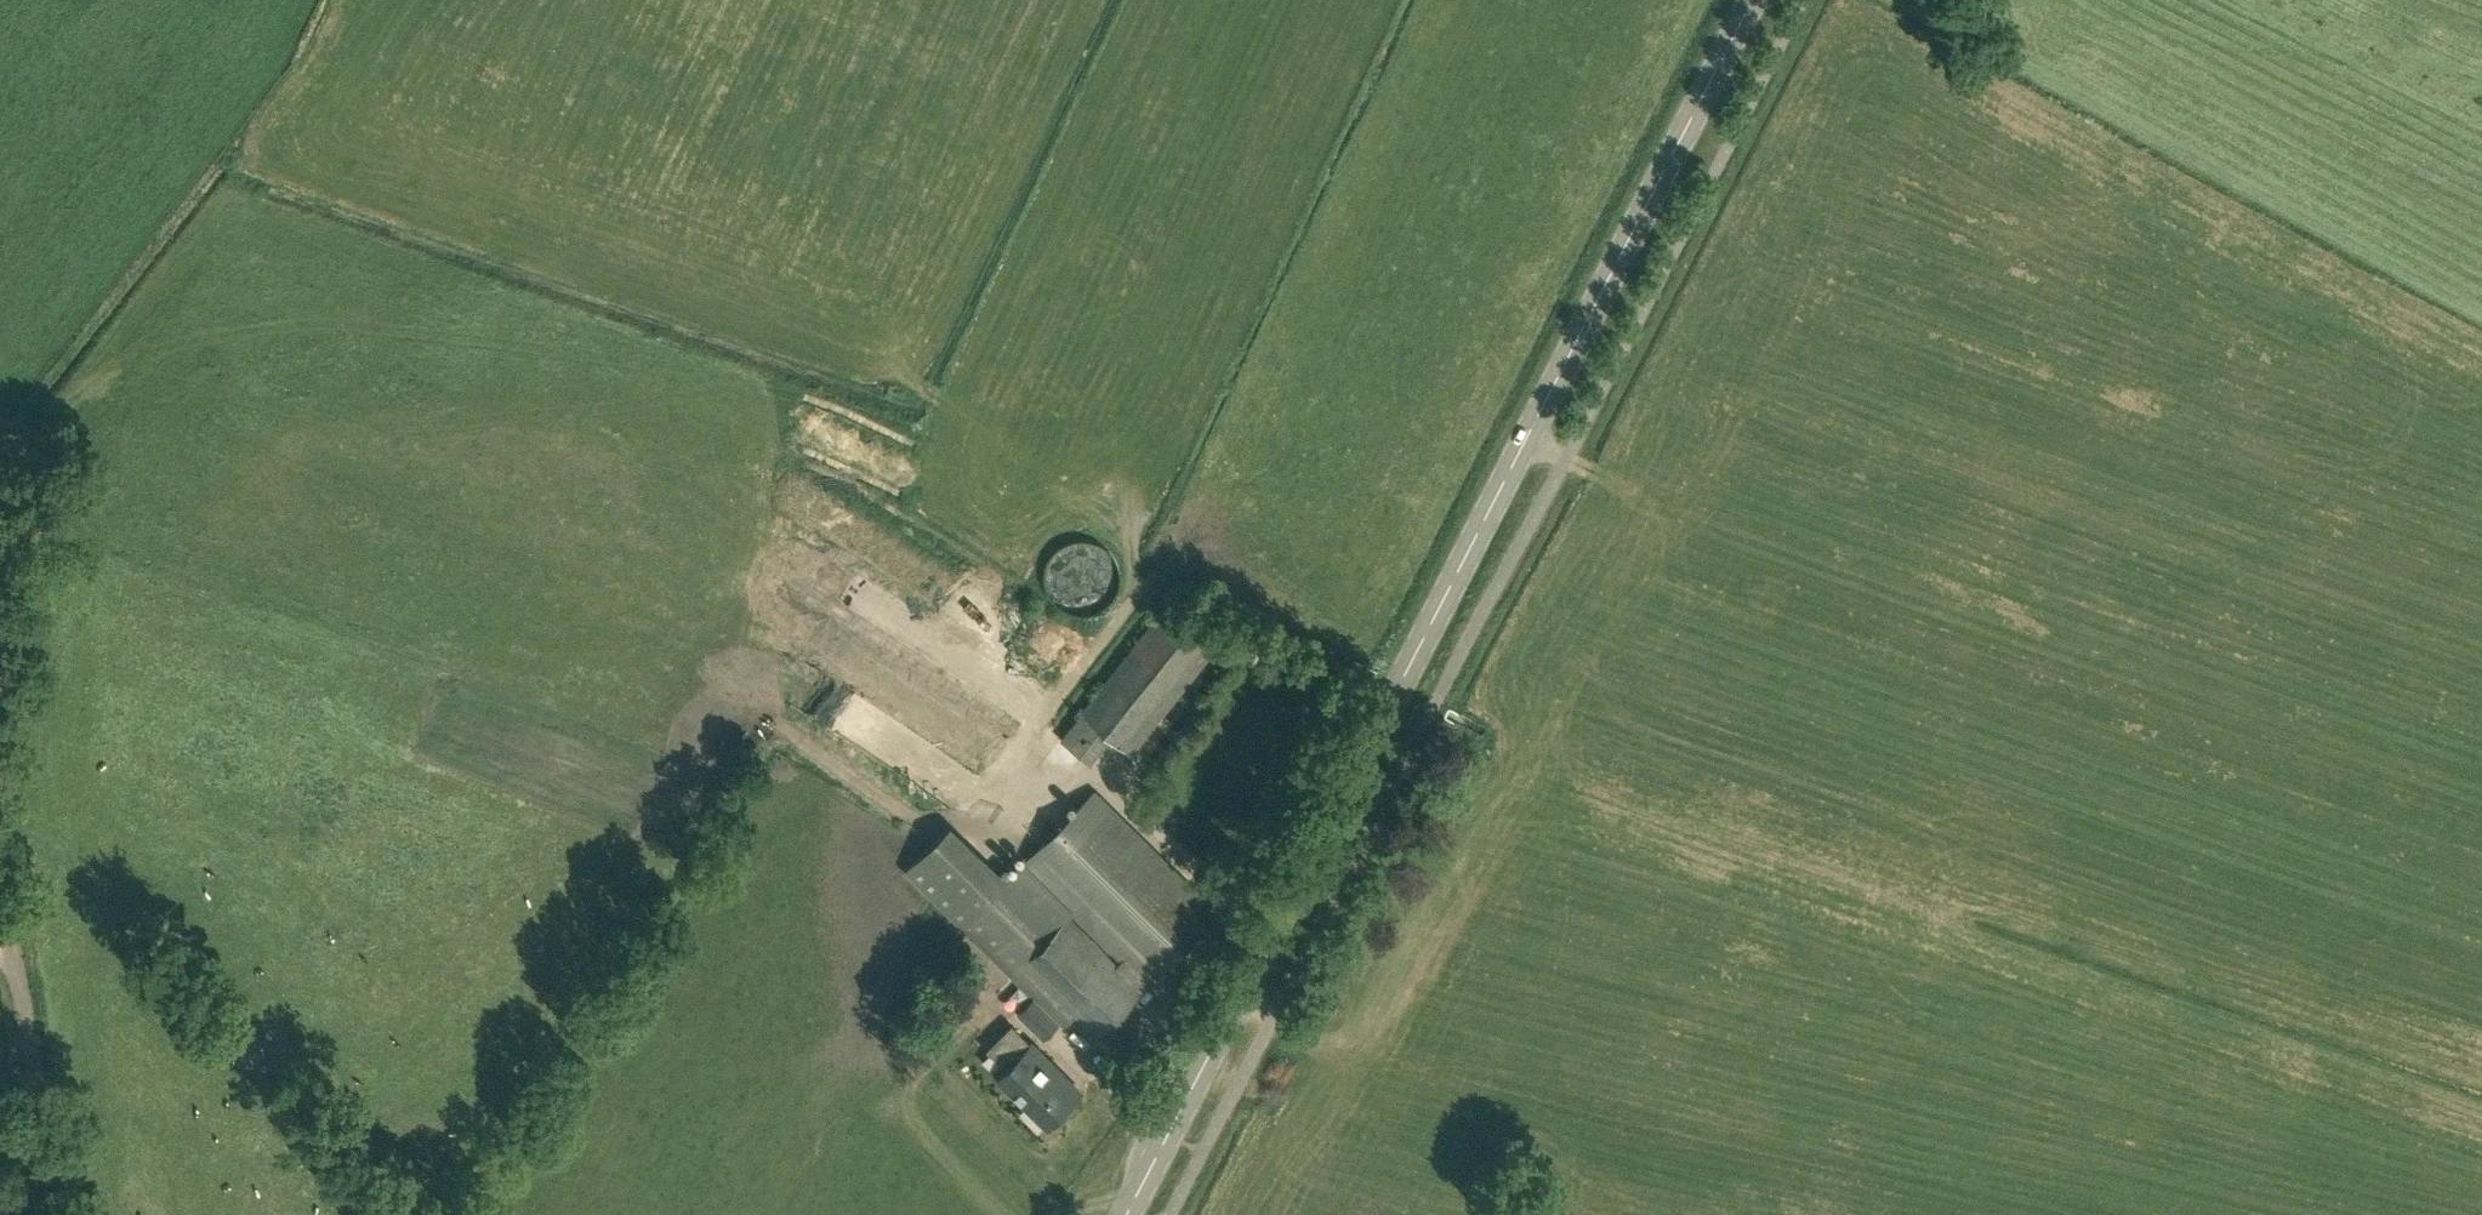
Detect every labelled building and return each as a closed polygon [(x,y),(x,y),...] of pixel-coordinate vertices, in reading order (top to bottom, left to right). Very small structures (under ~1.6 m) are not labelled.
[(1075,614),(1083,615),(1088,614),(1096,612),(1106,606),(1110,602),(1114,596),(1118,588),(1120,581),(1120,575),(1119,568),(1116,560),(1113,555),(1108,549),(1104,545),(1097,541),(1092,540),(1081,538),(1075,539),(1068,541),(1060,545),(1054,550),(1051,554),(1047,561),(1044,569),(1043,577),(1044,585),(1046,591),(1049,596),(1054,603),(1058,606),(1067,612),(1075,614)] [(1131,753),(1213,649),(1162,609),(1081,713),(1060,740),(1090,763),(1111,737),(1131,753)] [(1050,622),(1041,649),(1078,663),(1088,635),(1050,622)] [(1055,1017),(1064,1026),(1074,1017),(1095,1037),(1218,911),(1094,790),(992,893),(936,839),(905,871),(1034,997),(1017,1013),(1043,1039),(1060,1022),(1055,1017)] [(1048,1125),(1074,1099),(1061,1085),(1068,1078),(1013,1023),(988,1048),(1007,1068),(999,1076),(1048,1125)] [(21,1202),(28,1196),(23,1189),(16,1194),(21,1202)]
